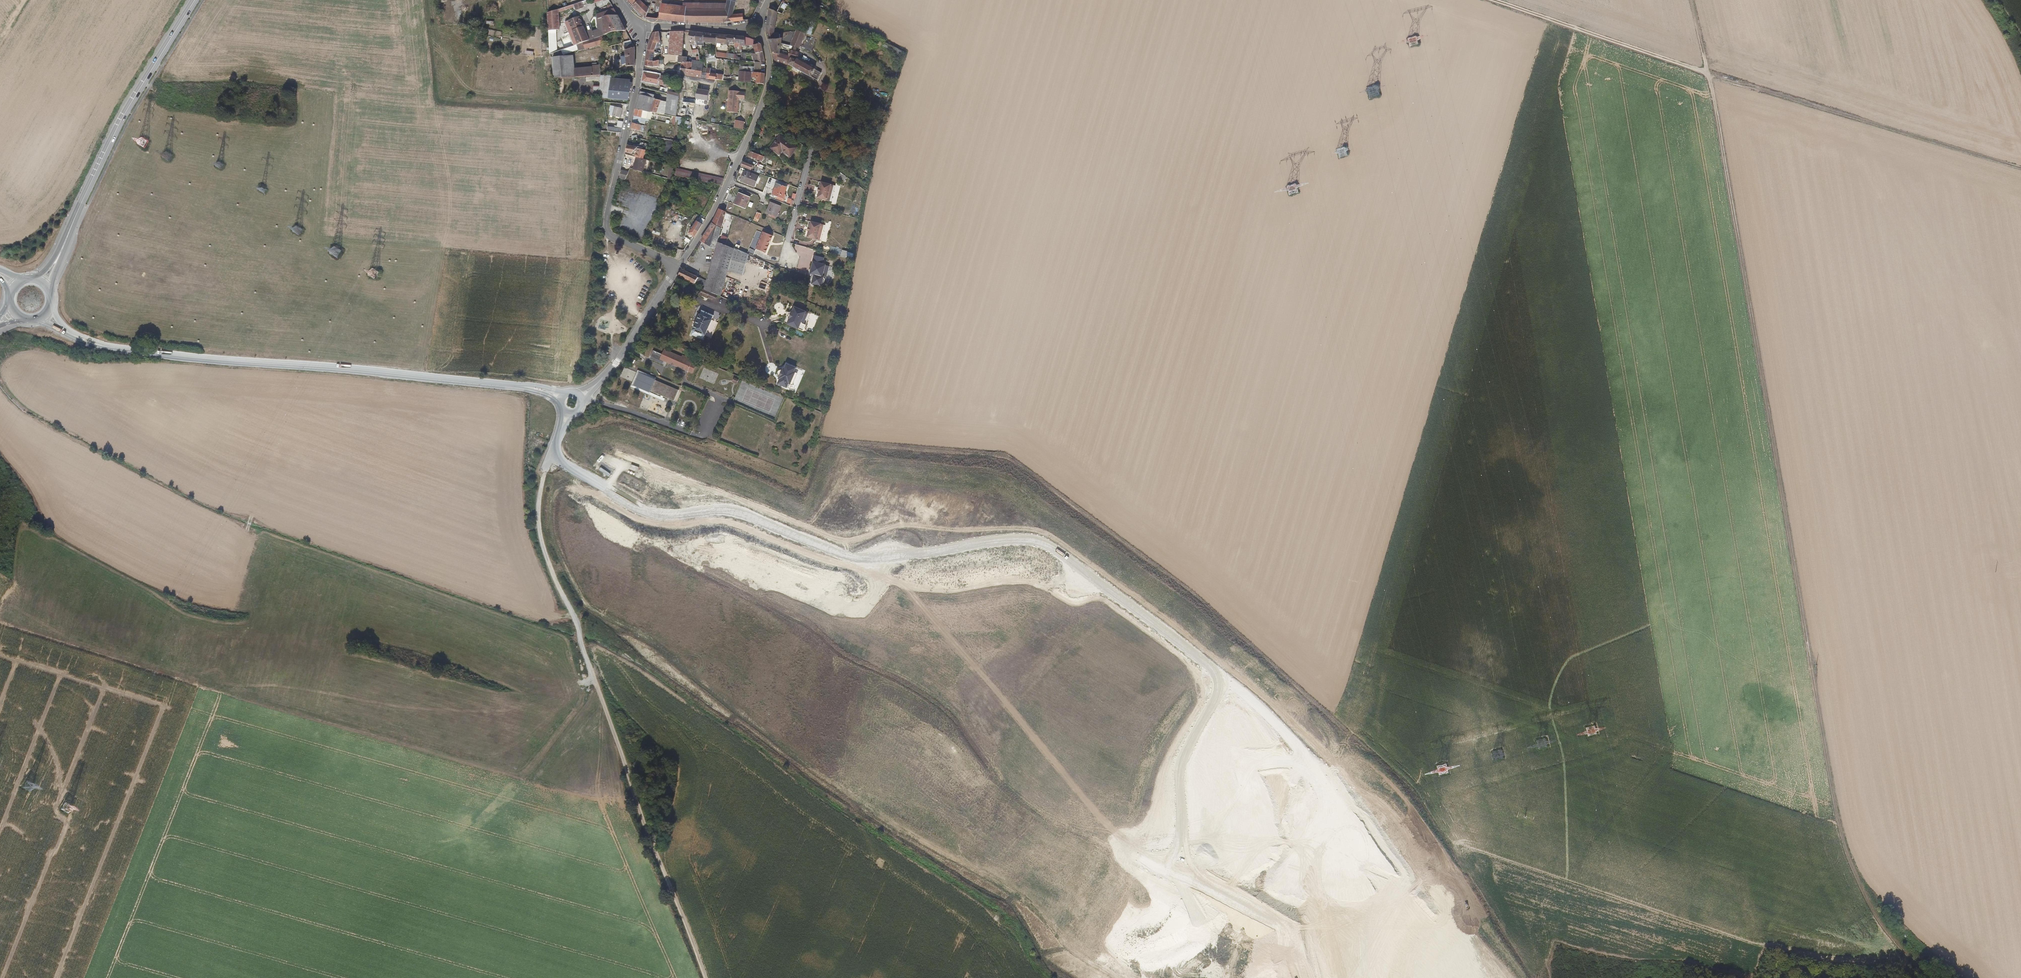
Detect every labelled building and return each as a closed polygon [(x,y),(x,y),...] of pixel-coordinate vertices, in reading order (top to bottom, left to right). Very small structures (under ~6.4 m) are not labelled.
[(631,5),(636,11),(648,21),(652,11),(643,6),(641,4),(638,0),(627,0),(631,5)] [(725,3),(686,3),(686,7),(687,26),(713,25),(718,25),(744,20),(742,13),(732,13),(736,0),(726,0),(725,3)] [(801,1),(800,0),(787,0),(781,12),(785,15),(790,6),(807,16),(812,7),(801,1)] [(581,2),(573,5),(575,11),(584,8),(581,2)] [(648,21),(661,23),(661,7),(653,7),(652,11),(648,21)] [(667,7),(667,23),(687,26),(686,7),(667,7)] [(825,10),(820,7),(816,15),(821,17),(825,10)] [(560,51),(556,8),(546,10),(547,25),(550,53),(560,51)] [(770,24),(777,27),(778,13),(771,9),(770,21),(771,21),(770,24)] [(599,30),(591,32),(593,39),(617,33),(624,32),(614,13),(601,16),(602,23),(603,29),(599,30)] [(582,25),(584,23),(583,16),(571,19),(576,44),(579,43),(580,43),(576,27),(582,25)] [(792,21),(791,17),(782,18),(783,26),(790,25),(792,24),(792,21)] [(576,27),(580,43),(584,42),(588,41),(584,23),(582,25),(576,27)] [(783,26),(777,27),(770,24),(769,28),(768,29),(768,30),(772,31),(772,38),(775,37),(777,29),(790,29),(790,25),(783,26)] [(645,49),(645,51),(651,52),(651,51),(656,41),(657,41),(658,43),(660,43),(659,32),(654,33),(653,33),(652,35),(648,42),(645,47),(645,49)] [(680,55),(683,32),(670,33),(668,55),(680,55)] [(619,39),(617,33),(593,39),(588,41),(584,42),(586,47),(602,44),(619,39)] [(700,43),(701,34),(693,33),(693,34),(692,42),(693,43),(700,43)] [(701,43),(707,43),(708,34),(701,34),(700,43),(700,44),(701,44),(701,43)] [(721,44),(721,35),(708,34),(707,43),(721,44)] [(731,42),(731,36),(721,35),(721,44),(721,45),(731,45),(731,42)] [(775,37),(772,38),(770,38),(774,51),(780,53),(784,40),(779,41),(778,37),(775,37)] [(758,53),(764,53),(761,42),(756,39),(752,38),(751,44),(757,44),(758,53)] [(798,40),(798,39),(797,38),(794,45),(802,48),(804,43),(798,40)] [(620,43),(619,39),(602,44),(603,48),(620,43)] [(904,56),(906,51),(886,41),(884,46),(904,56)] [(633,49),(629,42),(622,45),(624,49),(625,66),(633,66),(633,59),(633,49)] [(788,55),(780,53),(774,51),(776,59),(788,64),(817,80),(822,72),(797,59),(800,52),(791,49),(788,55)] [(550,54),(550,55),(551,73),(551,78),(573,76),(572,67),(572,53),(550,54)] [(600,74),(599,57),(588,58),(589,66),(590,75),(598,74),(600,74)] [(758,61),(756,73),(763,73),(765,62),(764,62),(758,61)] [(705,78),(706,72),(695,71),(695,65),(691,65),(691,63),(689,62),(688,64),(685,64),(684,67),(684,69),(681,68),(680,75),(705,78)] [(707,64),(705,64),(696,64),(695,65),(695,71),(706,72),(707,64)] [(589,66),(572,67),(573,76),(590,75),(589,66)] [(747,72),(742,71),(741,82),(751,83),(751,78),(752,72),(747,72)] [(761,84),(763,73),(756,73),(752,72),(751,78),(756,78),(755,84),(761,84)] [(662,86),(664,76),(643,74),(641,82),(662,86)] [(601,75),(599,88),(597,98),(597,99),(628,104),(630,89),(628,88),(629,82),(611,79),(612,75),(601,75)] [(709,90),(697,89),(696,99),(707,100),(709,90)] [(745,99),(745,92),(728,90),(726,112),(738,113),(739,99),(745,99)] [(678,96),(673,95),(669,94),(669,103),(655,102),(654,108),(652,114),(661,115),(671,116),(672,115),(674,115),(674,114),(678,96)] [(655,102),(655,101),(640,97),(636,111),(644,113),(652,114),(654,108),(655,102)] [(623,118),(624,109),(612,107),(611,112),(612,112),(612,116),(623,118)] [(636,111),(634,119),(642,121),(644,113),(636,111)] [(666,124),(666,125),(681,126),(682,118),(672,118),(672,124),(666,124)] [(640,127),(642,121),(634,119),(632,126),(640,127)] [(744,122),(735,120),(734,127),(743,129),(744,122)] [(623,123),(618,121),(617,126),(614,125),(613,127),(605,126),(605,131),(620,134),(623,123)] [(640,127),(632,126),(631,131),(641,133),(640,138),(644,139),(646,129),(640,127)] [(147,129),(146,129),(139,144),(146,147),(154,130),(148,127),(147,129)] [(790,161),(798,148),(779,137),(771,150),(790,161)] [(664,151),(673,151),(674,140),(665,140),(664,151)] [(633,155),(637,150),(639,150),(639,148),(628,146),(626,153),(633,155)] [(636,154),(636,157),(645,159),(646,152),(639,150),(638,154),(636,154)] [(767,158),(752,152),(750,156),(765,162),(767,158)] [(645,159),(636,157),(633,169),(643,171),(645,159)] [(751,169),(753,164),(743,160),(741,164),(751,169)] [(699,179),(704,180),(722,184),(724,178),(678,166),(677,173),(678,174),(687,176),(699,179)] [(758,177),(744,171),(740,182),(754,188),(758,177)] [(679,190),(687,176),(678,174),(676,177),(672,187),(679,190)] [(830,185),(821,182),(816,198),(826,200),(830,185)] [(781,200),(785,190),(776,185),(771,196),(781,200)] [(750,198),(739,193),(734,205),(745,210),(750,198)] [(776,218),(781,207),(770,202),(765,213),(776,218)] [(717,211),(710,226),(720,231),(725,215),(717,211)] [(703,223),(696,219),(689,233),(694,236),(695,236),(703,223)] [(816,240),(820,225),(810,222),(806,238),(816,240)] [(717,241),(720,231),(710,226),(704,235),(717,241)] [(773,235),(762,231),(755,249),(765,253),(773,235)] [(715,249),(717,241),(704,235),(700,242),(715,249)] [(748,254),(734,249),(717,241),(715,249),(709,271),(707,280),(704,288),(703,290),(723,299),(730,272),(743,275),(748,254)] [(822,263),(824,256),(813,254),(809,273),(812,273),(810,283),(824,286),(828,264),(822,263)] [(681,270),(678,277),(695,284),(698,277),(681,270)] [(698,277),(695,284),(704,288),(707,280),(698,277)] [(723,299),(703,290),(702,295),(723,304),(725,300),(723,299)] [(784,321),(798,327),(799,323),(803,324),(808,311),(791,304),(784,321)] [(703,340),(714,316),(703,311),(692,334),(703,340)] [(695,355),(698,348),(684,342),(683,344),(681,343),(679,347),(695,355)] [(693,362),(664,349),(662,354),(659,359),(664,361),(689,372),(693,362)] [(659,359),(662,354),(653,350),(650,358),(663,364),(664,361),(659,359)] [(709,361),(711,355),(703,352),(701,357),(709,361)] [(780,374),(777,382),(788,387),(799,367),(785,361),(779,374),(780,374)] [(693,373),(697,364),(693,362),(689,372),(693,373)] [(653,378),(628,368),(626,367),(619,380),(646,392),(653,378)] [(680,390),(654,379),(651,385),(654,386),(652,391),(675,401),(680,390)]
